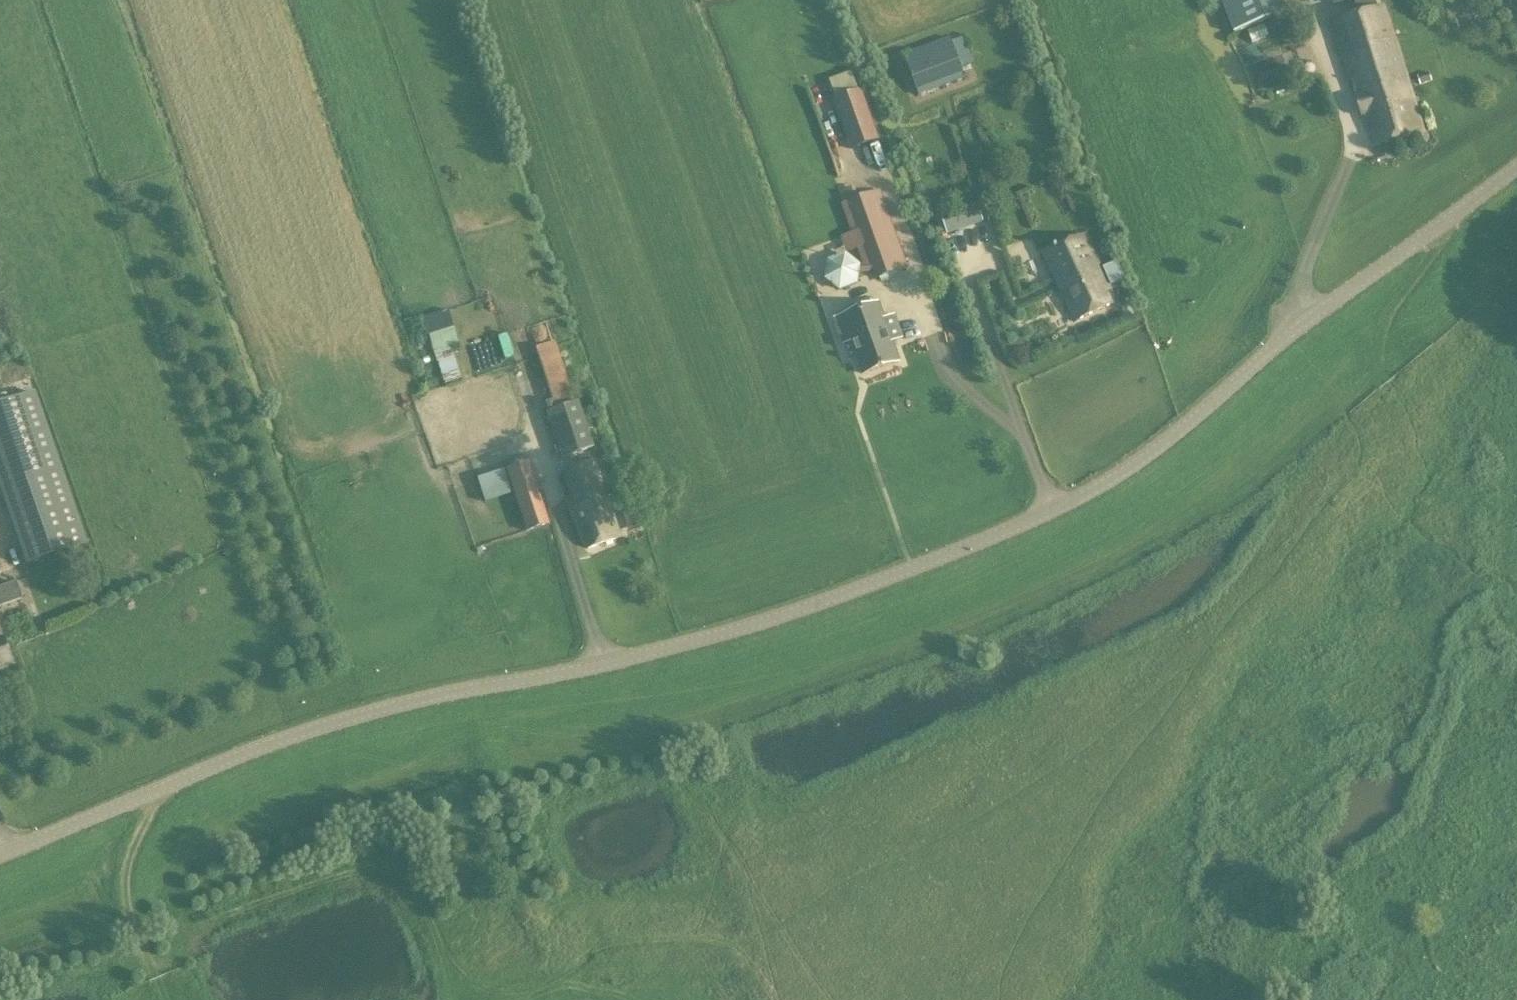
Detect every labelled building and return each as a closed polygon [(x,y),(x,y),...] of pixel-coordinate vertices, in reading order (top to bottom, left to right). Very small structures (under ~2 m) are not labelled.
[(1283,0),(1223,0),(1235,33),(1288,13),(1283,0)] [(1364,118),(1375,148),(1423,133),(1384,8),(1378,10),(1375,0),(1358,0),(1354,1),(1359,16),(1332,25),(1364,118)] [(950,39),(905,55),(919,95),(964,79),(950,39)] [(852,73),(830,81),(837,101),(857,94),(859,93),(852,73)] [(1420,87),(1431,83),(1428,75),(1417,79),(1420,87)] [(837,101),(834,102),(851,150),(878,140),(861,92),(859,93),(857,94),(837,101)] [(877,278),(908,267),(881,191),(850,202),(877,278)] [(1060,287),(1100,269),(1085,234),(1044,253),(1060,287)] [(841,291),(859,284),(861,265),(847,253),(829,260),(826,279),(841,291)] [(1100,269),(1060,287),(1075,321),(1116,303),(1109,289),(1125,282),(1117,263),(1101,270),(1100,269)] [(884,319),(878,303),(843,315),(843,316),(835,319),(844,342),(852,339),(864,374),(899,361),(892,341),(901,338),(893,315),(884,319)] [(554,406),(573,400),(554,341),(535,347),(554,406)] [(449,347),(435,352),(445,383),(460,379),(449,347)] [(0,405),(0,490),(26,566),(87,545),(34,393),(0,405)] [(561,458),(592,448),(577,402),(546,413),(561,458)] [(594,462),(562,472),(574,509),(588,549),(620,538),(606,498),(596,467),(600,465),(598,461),(594,462)] [(527,531),(548,524),(527,463),(506,470),(527,531)] [(485,502),(510,494),(503,471),(477,480),(485,502)] [(9,663),(0,636),(0,667),(9,663)]
